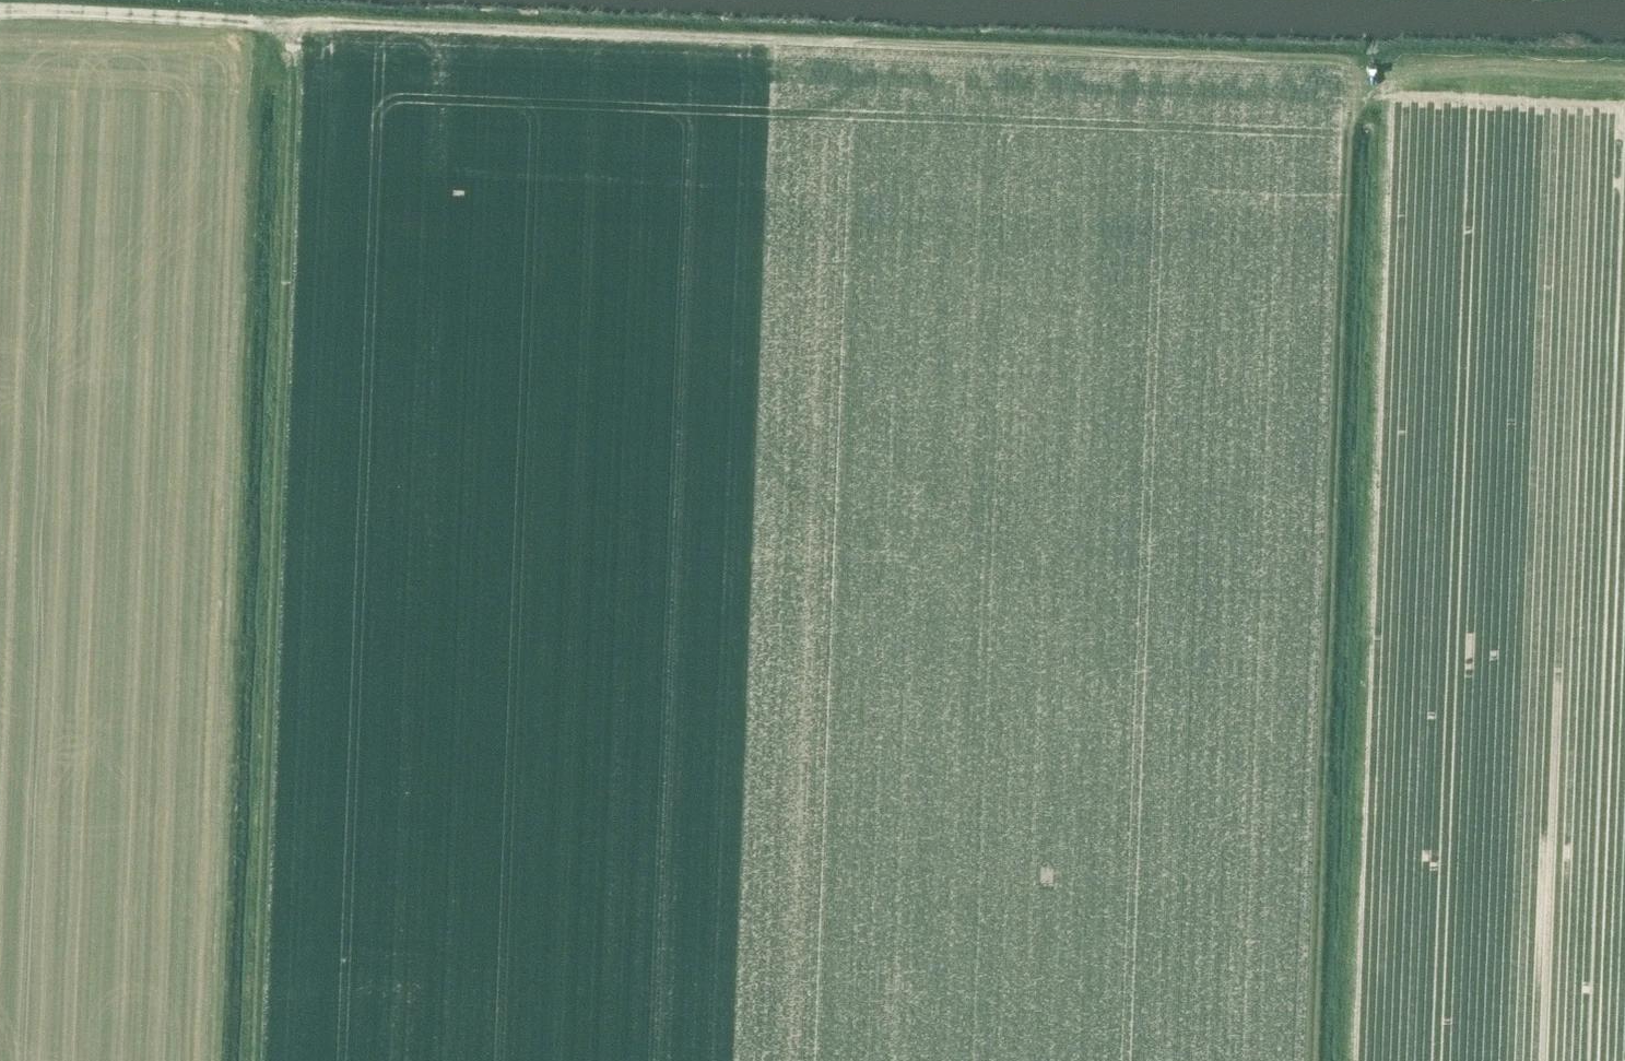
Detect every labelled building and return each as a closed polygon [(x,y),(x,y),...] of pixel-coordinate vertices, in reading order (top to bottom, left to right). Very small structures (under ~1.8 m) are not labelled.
[(123,81),(123,68),(103,69),(104,82),(123,81)] [(33,83),(56,84),(57,72),(33,71),(33,83)]
